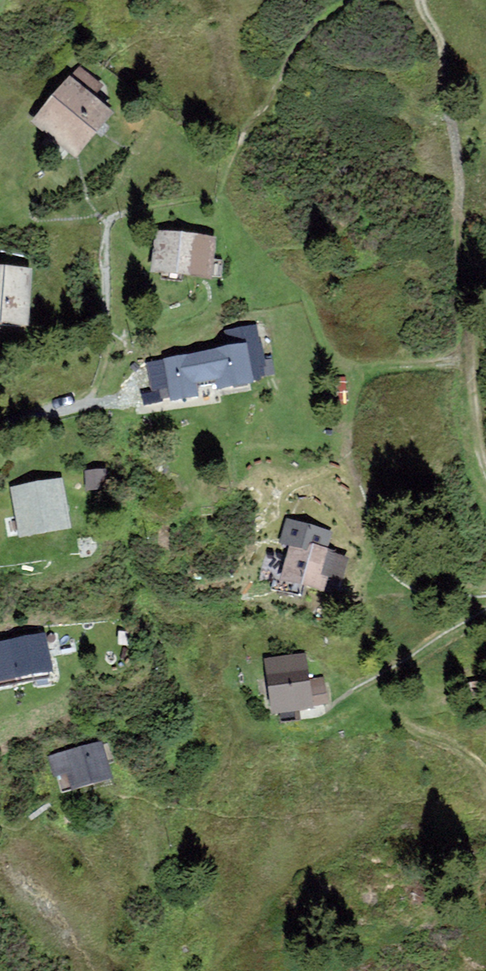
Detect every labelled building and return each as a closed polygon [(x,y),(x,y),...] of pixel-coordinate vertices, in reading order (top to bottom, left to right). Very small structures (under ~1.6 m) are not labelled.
[(78,64),(69,75),(94,96),(103,85),(78,64)] [(94,96),(69,75),(30,121),(74,159),(114,113),(94,96)] [(216,237),(155,230),(150,272),(211,279),(216,237)] [(29,326),(32,267),(0,266),(0,325),(29,326)] [(224,331),(227,346),(248,342),(255,384),(267,382),(258,325),(224,331)] [(227,346),(164,359),(170,387),(172,400),(255,384),(248,342),(227,346)] [(170,387),(164,359),(145,363),(151,391),(170,387)] [(86,470),(87,489),(106,488),(105,470),(86,470)] [(10,488),(19,539),(72,529),(62,478),(10,488)] [(331,531),(286,518),(279,543),(290,546),(280,579),(324,592),(329,575),(342,579),(349,557),(337,554),(338,551),(326,547),(331,531)] [(0,642),(0,680),(54,669),(47,632),(0,642)] [(264,659),(273,714),(329,705),(325,678),(308,680),(304,653),(264,659)] [(102,742),(48,756),(58,794),(112,779),(102,742)]
